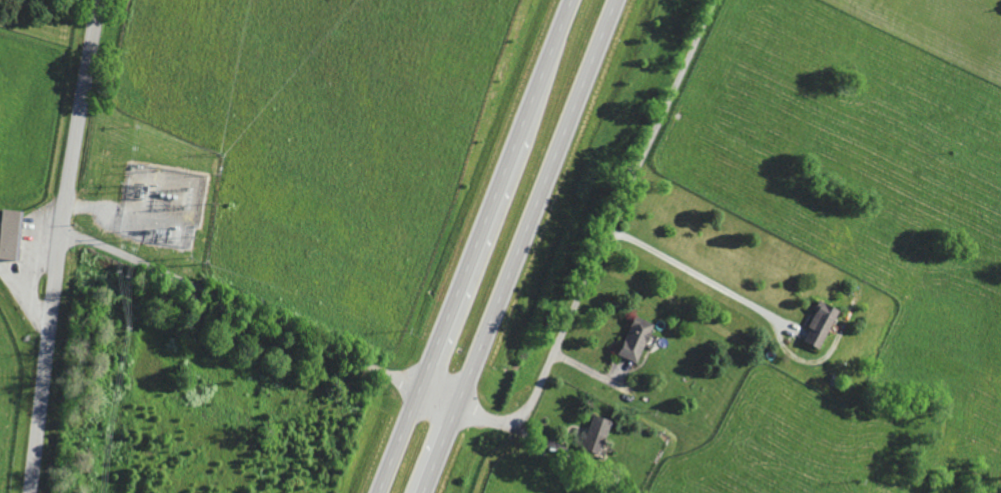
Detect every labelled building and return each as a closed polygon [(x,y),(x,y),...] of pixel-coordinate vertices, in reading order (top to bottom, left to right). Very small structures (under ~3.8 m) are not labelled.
[(23,261),(26,212),(7,210),(4,260),(23,261)] [(806,341),(825,350),(844,311),(825,302),(806,341)] [(658,325),(638,318),(624,357),(643,364),(658,325)] [(617,422),(599,417),(588,453),(606,459),(617,422)]
